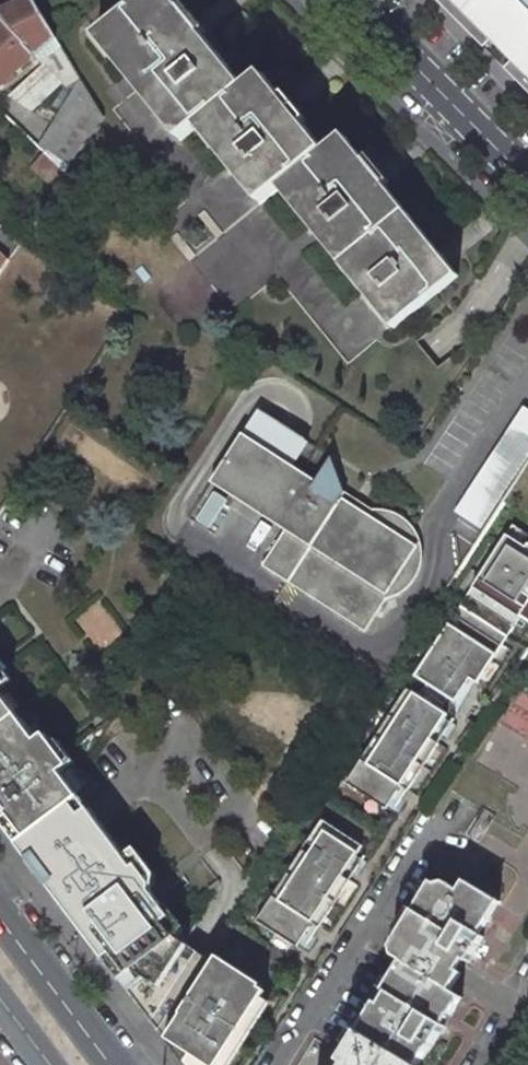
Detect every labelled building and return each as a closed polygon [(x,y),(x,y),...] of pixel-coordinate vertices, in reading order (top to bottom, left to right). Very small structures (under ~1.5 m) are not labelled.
[(35,0),(26,0),(0,13),(0,18),(2,19),(37,52),(77,91),(40,147),(45,152),(63,171),(101,115),(35,0)] [(96,35),(179,137),(196,124),(243,85),(174,0),(138,0),(128,9),(122,2),(103,18),(109,24),(96,35)] [(481,46),(489,39),(510,60),(502,67),(527,93),(527,0),(435,0),(481,46)] [(2,19),(0,20),(0,84),(37,52),(2,19)] [(323,148),(260,71),(243,85),(196,124),(259,201),(278,185),(323,148)] [(405,210),(342,133),(323,148),(278,185),(340,262),(405,210)] [(63,171),(45,152),(32,166),(53,187),(63,171)] [(457,274),(405,210),(340,262),(392,327),(405,316),(411,324),(421,316),(415,309),(457,274)] [(3,227),(0,230),(0,249),(9,258),(20,242),(3,227)] [(9,258),(0,249),(0,272),(9,258)] [(482,531),(527,459),(527,407),(524,405),(454,512),(482,531)] [(382,509),(372,509),(371,509),(364,510),(342,497),(344,493),(329,457),(315,481),(267,450),(240,433),(210,482),(284,529),(262,564),(368,631),(388,597),(401,592),(413,580),(418,570),(421,556),(421,546),(417,535),(407,521),(392,511),(382,509)] [(474,587),(527,622),(527,547),(527,548),(507,536),(474,587)] [(77,617),(101,649),(122,634),(99,601),(77,617)] [(394,797),(439,727),(448,714),(441,709),(449,697),(456,701),(471,678),(478,683),(508,636),(462,606),(416,676),(427,683),(419,696),(408,688),(347,783),(387,808),(394,797)] [(14,713),(15,712),(0,691),(0,724),(14,713)] [(34,741),(14,713),(0,724),(0,818),(19,843),(50,820),(78,799),(57,771),(34,741)] [(439,727),(394,797),(400,801),(408,789),(439,743),(438,742),(445,731),(439,727)] [(50,820),(19,843),(28,854),(30,858),(40,871),(101,824),(92,814),(78,799),(50,820)] [(297,947),(303,938),(351,862),(362,845),(322,820),(308,843),(314,847),(310,854),(303,850),(257,921),(297,947)] [(130,862),(101,824),(40,871),(75,917),(84,910),(94,922),(85,929),(93,940),(108,960),(142,1005),(153,1019),(161,1030),(208,957),(196,949),(178,938),(182,931),(152,891),(153,884),(138,865),(134,868),(130,862)] [(139,856),(130,862),(134,868),(138,865),(153,884),(154,875),(139,856)] [(358,866),(351,862),(303,938),(309,941),(318,927),(319,927),(349,880),(358,866)] [(459,968),(466,958),(471,961),(473,957),(487,935),(485,934),(503,901),(466,879),(459,888),(446,881),(440,884),(431,897),(423,898),(415,910),(421,913),(415,923),(408,933),(401,934),(394,946),(396,954),(407,961),(454,988),(463,973),(463,971),(459,968)] [(84,910),(75,917),(85,929),(94,922),(84,910)] [(161,1030),(178,1053),(180,1050),(204,1064),(217,1064),(259,996),(266,985),(221,957),(217,963),(208,957),(161,1030)] [(452,1011),(454,1013),(466,995),(454,988),(407,961),(397,976),(399,982),(387,1000),(384,998),(374,1011),(377,1019),(368,1035),(420,1064),(421,1064),(431,1049),(434,1050),(450,1024),(446,1021),(452,1011)] [(269,1003),(259,996),(217,1064),(230,1064),(269,1003)] [(368,1035),(360,1048),(351,1050),(346,1060),(352,1064),(420,1064),(368,1035)] [(178,1053),(188,1064),(204,1064),(180,1050),(178,1053)]
